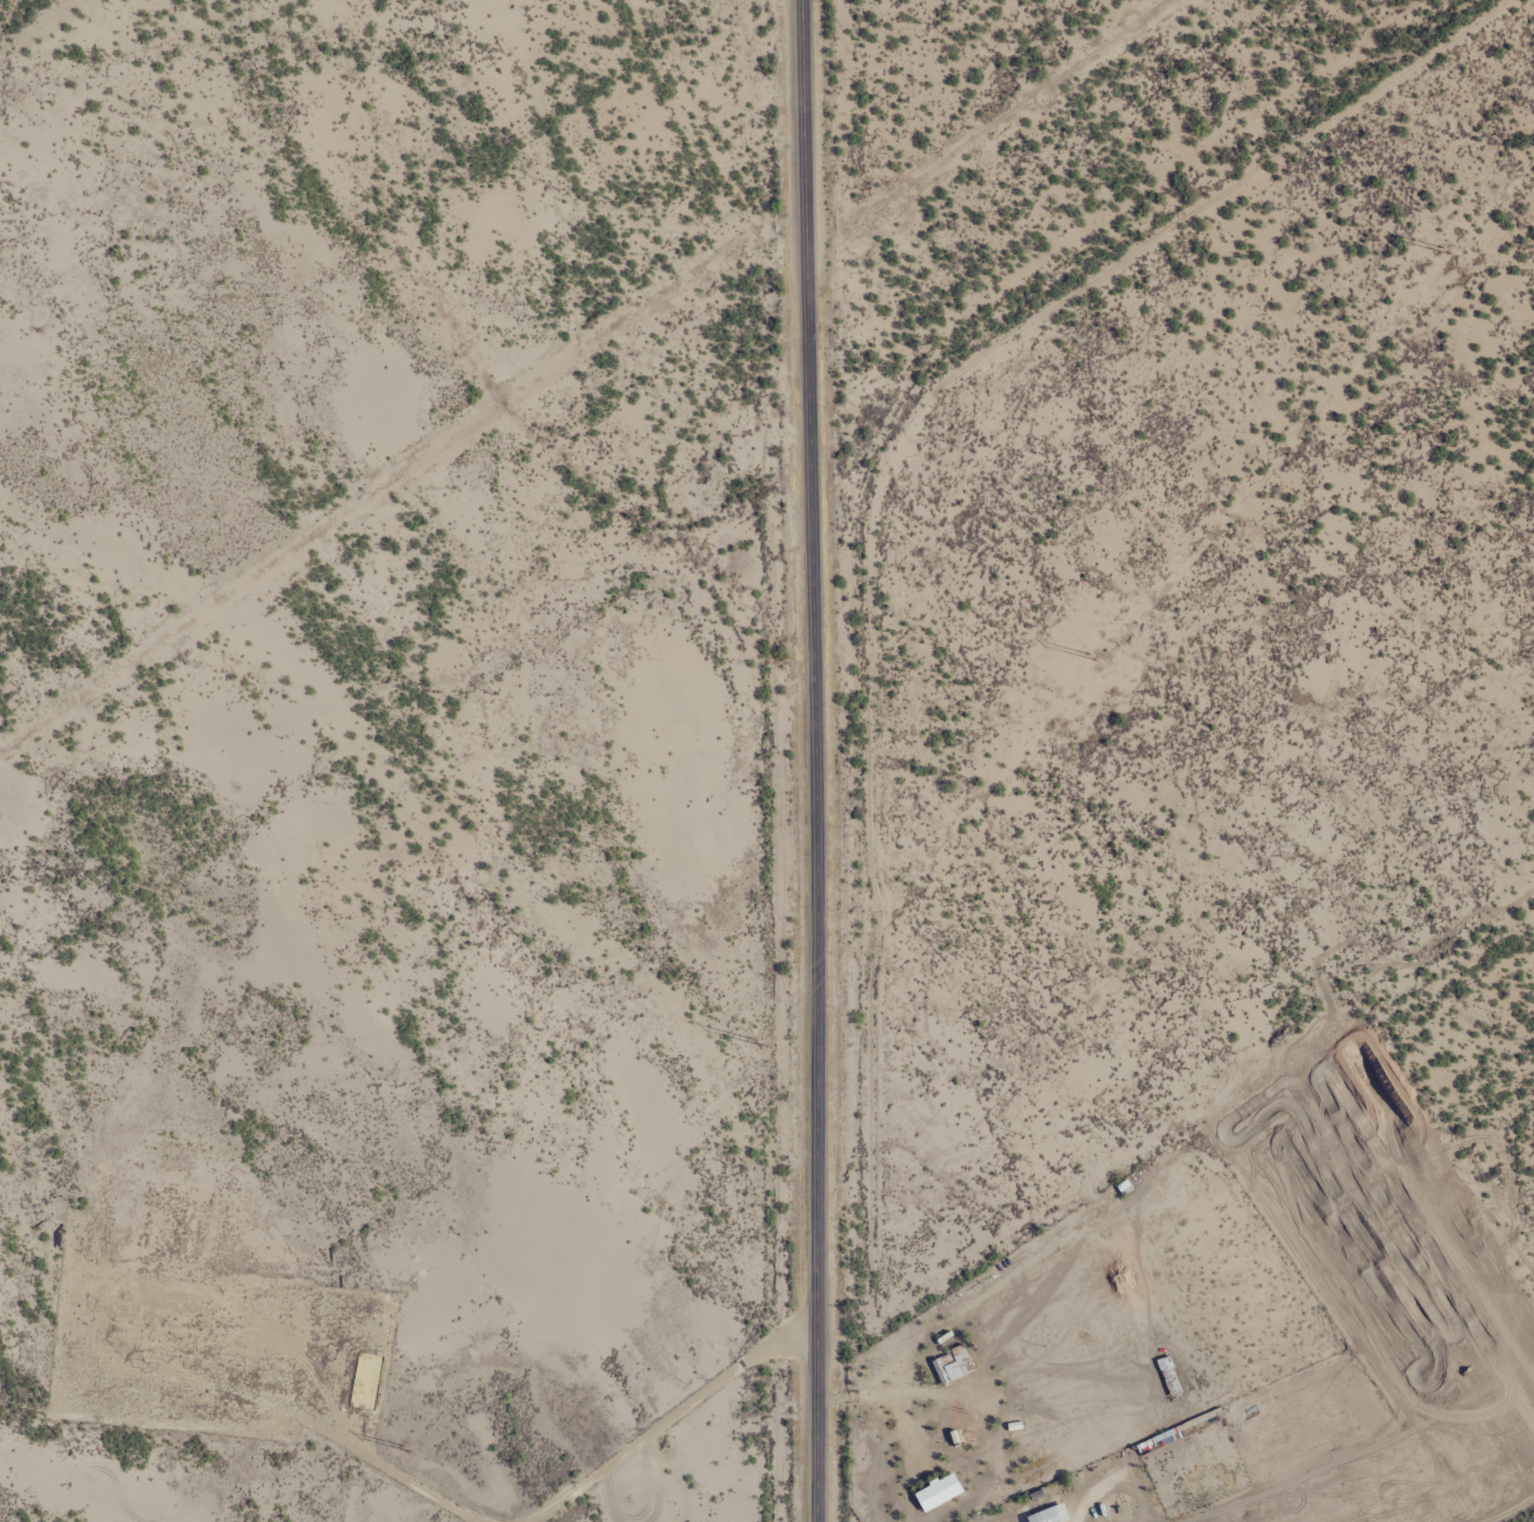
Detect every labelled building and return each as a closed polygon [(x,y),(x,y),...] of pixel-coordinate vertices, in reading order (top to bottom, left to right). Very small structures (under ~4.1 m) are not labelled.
[(1026,1521),(1063,1521),(1067,1521),(1062,1504),(1024,1515),(1026,1521)]
